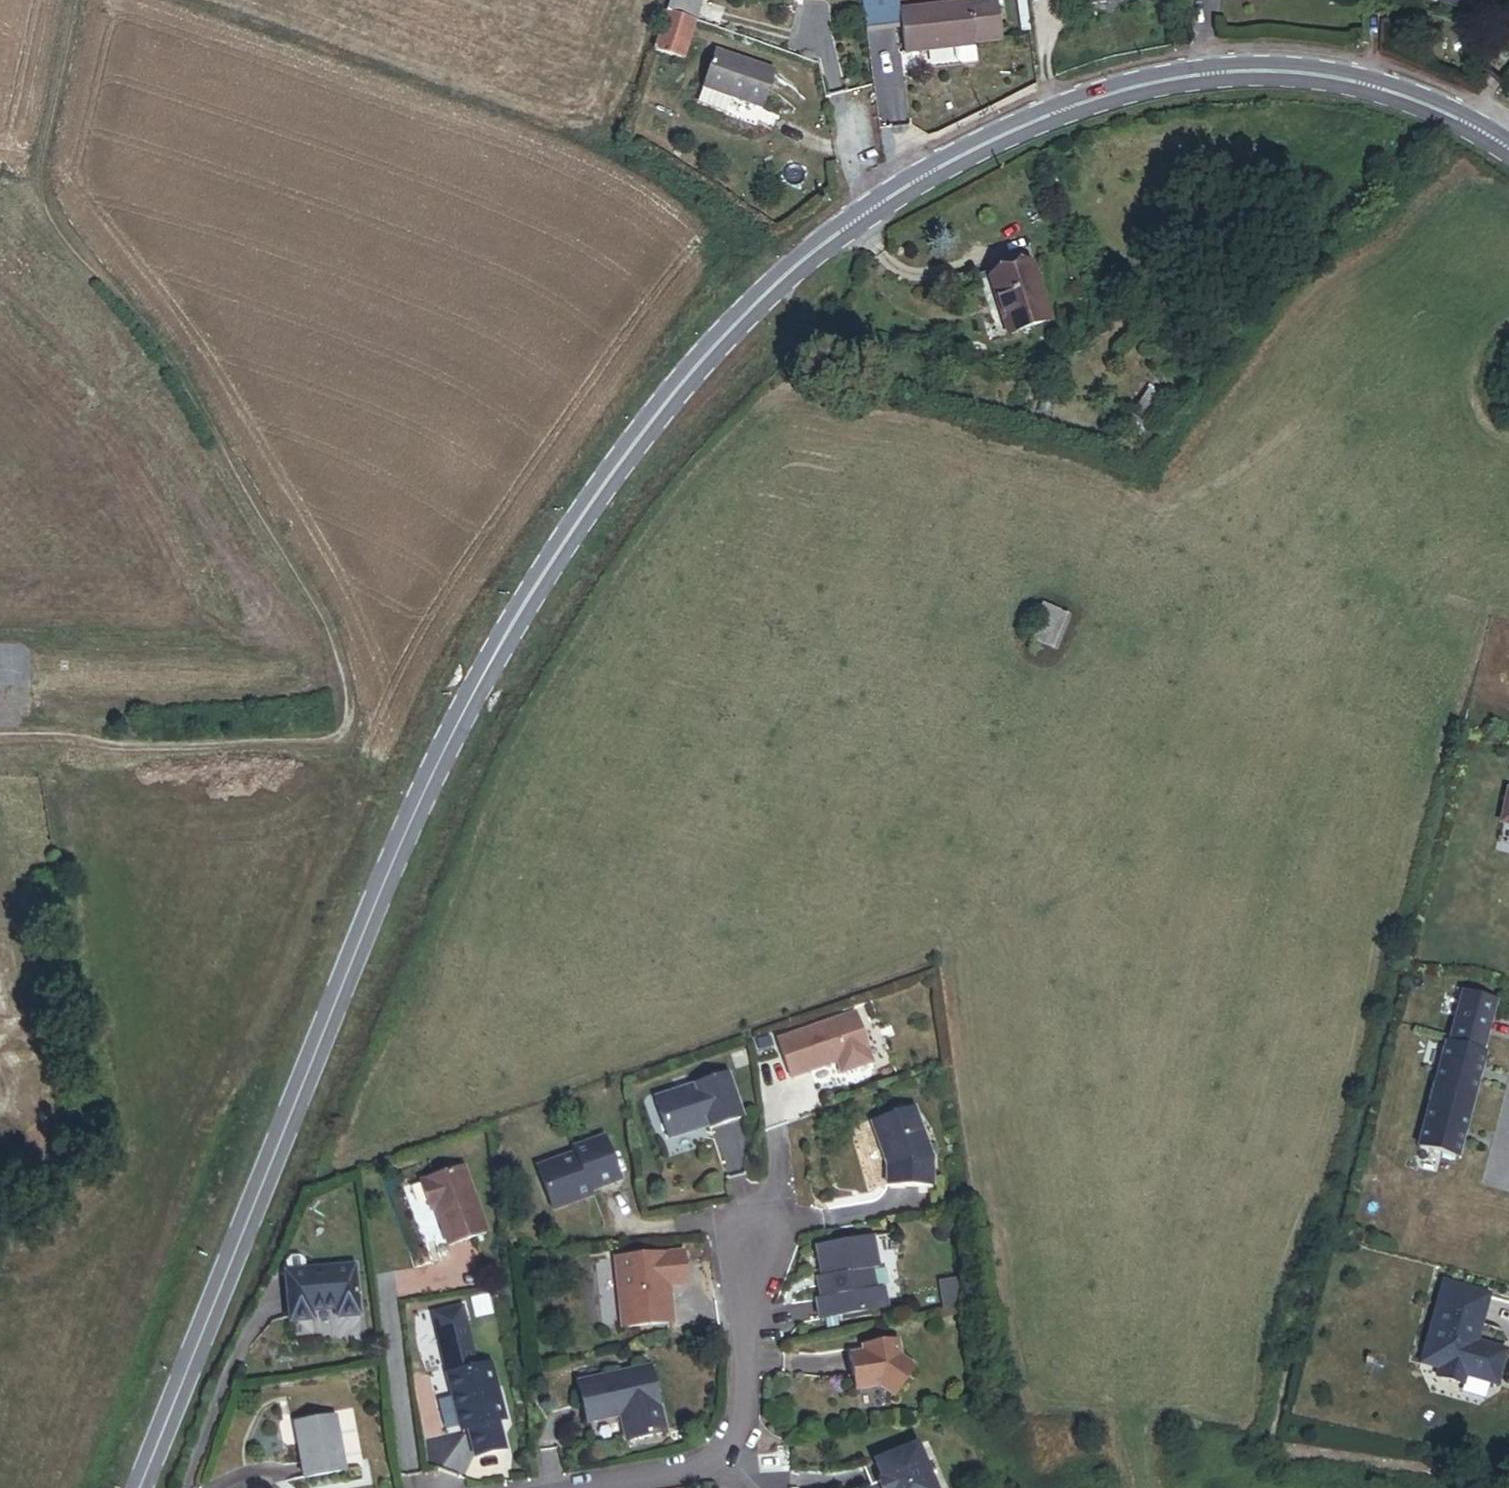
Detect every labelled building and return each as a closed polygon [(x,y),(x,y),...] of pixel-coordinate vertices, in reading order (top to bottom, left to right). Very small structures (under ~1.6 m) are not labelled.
[(698,0),(671,0),(667,15),(693,21),(698,0)] [(998,8),(898,18),(896,0),(860,0),(864,36),(898,33),(901,61),(971,54),(971,52),(1002,49),(998,8)] [(1490,8),(1493,0),(1464,0),(1490,8)] [(682,63),(693,21),(667,15),(657,57),(682,63)] [(778,74),(718,53),(704,94),(732,103),(764,114),(778,74)] [(732,103),(704,94),(699,107),(728,117),(732,103)] [(1182,388),(1166,377),(1148,405),(1164,415),(1182,388)] [(1092,634),(1065,623),(1051,657),(1079,668),(1092,634)] [(1508,1055),(1505,1054),(1508,1039),(1508,999),(1481,992),(1468,1045),(1465,1045),(1439,1150),(1481,1161),(1508,1055)] [(879,1060),(861,1012),(785,1040),(798,1076),(845,1059),(849,1071),(879,1060)] [(749,1116),(735,1075),(663,1098),(676,1137),(716,1124),(717,1126),(749,1116)] [(914,1110),(872,1125),(887,1167),(887,1187),(932,1186),(931,1158),(914,1110)] [(578,1154),(541,1168),(556,1210),(594,1196),(593,1192),(622,1181),(606,1138),(576,1149),(578,1154)] [(463,1170),(421,1185),(431,1212),(434,1211),(447,1246),(486,1233),(463,1170)] [(885,1237),(830,1247),(835,1275),(830,1276),(834,1298),(829,1299),(833,1318),(899,1306),(895,1286),(887,1287),(884,1268),(891,1267),(885,1237)] [(692,1284),(688,1253),(620,1263),(630,1330),(680,1323),(675,1286),(692,1284)] [(358,1318),(353,1268),(307,1272),(306,1260),(302,1256),(288,1258),(285,1262),(286,1274),(285,1274),(290,1324),(311,1322),(310,1313),(336,1310),(337,1320),(358,1318)] [(1490,1344),(1502,1297),(1456,1285),(1435,1366),(1459,1372),(1457,1379),(1478,1384),(1480,1378),(1508,1385),(1508,1349),(1490,1344)] [(857,1391),(879,1387),(893,1397),(913,1368),(900,1359),(897,1342),(870,1347),(871,1354),(851,1357),(857,1391)] [(494,1360),(450,1369),(461,1425),(468,1424),(474,1452),(504,1446),(498,1417),(505,1416),(494,1360)] [(649,1368),(578,1385),(587,1425),(620,1417),(626,1443),(664,1434),(649,1368)] [(334,1419),(295,1426),(304,1479),(344,1472),(334,1419)] [(924,1458),(878,1476),(883,1487),(937,1487),(924,1458)]
